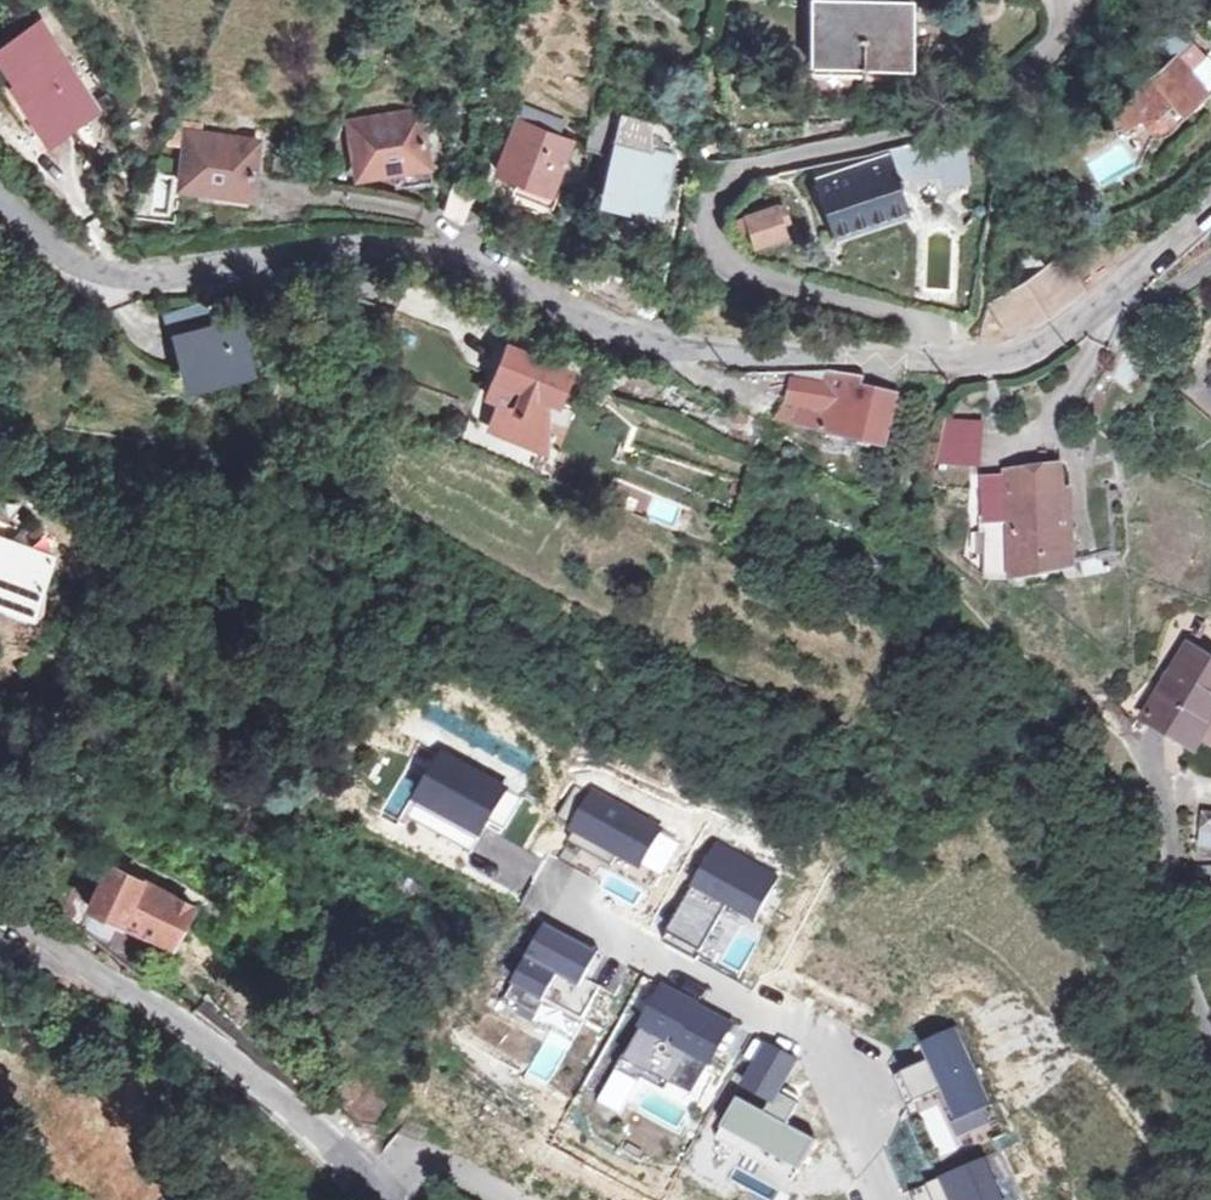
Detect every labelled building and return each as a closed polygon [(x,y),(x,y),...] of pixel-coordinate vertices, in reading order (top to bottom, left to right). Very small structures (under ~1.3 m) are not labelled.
[(856,75),(855,11),(803,11),(804,76),(856,75)] [(901,11),(855,11),(856,75),(901,73),(901,11)] [(86,101),(30,19),(0,39),(0,66),(40,125),(60,112),(63,117),(86,101)] [(1179,32),(1164,45),(1123,85),(1131,96),(1127,105),(1126,110),(1127,115),(1131,119),(1135,122),(1141,124),(1150,120),(1157,115),(1210,68),(1179,32)] [(409,109),(369,115),(371,125),(410,119),(409,109)] [(634,125),(583,112),(580,126),(577,149),(605,157),(597,183),(654,199),(667,153),(630,142),(634,125)] [(371,125),(369,115),(343,119),(352,172),(380,168),(380,172),(417,165),(410,119),(371,125)] [(489,172),(512,181),(508,191),(522,196),(526,187),(543,194),(562,143),(509,120),(489,172)] [(1129,144),(1149,134),(1143,123),(1081,154),(1097,185),(1139,164),(1129,144)] [(217,139),(219,130),(183,124),(175,179),(199,183),(208,184),(207,191),(238,196),(244,197),(251,145),(217,139)] [(945,150),(937,129),(915,137),(872,150),(876,160),(882,176),(887,173),(922,159),(944,150),(945,150)] [(217,139),(251,145),(253,135),(219,130),(217,139)] [(944,150),(922,159),(926,170),(948,161),(944,150)] [(890,181),(887,173),(882,176),(876,160),(803,190),(822,238),(895,208),(885,183),(890,181)] [(208,184),(199,183),(196,202),(236,208),(238,196),(207,191),(208,184)] [(1126,218),(1129,222),(1149,215),(1145,207),(1126,218)] [(755,250),(784,238),(774,212),(745,224),(755,250)] [(1149,215),(1129,222),(1135,232),(1151,218),(1149,215)] [(1154,223),(1151,218),(1135,232),(1136,234),(1154,223)] [(1001,290),(999,286),(980,298),(992,326),(995,330),(1021,316),(1070,284),(1053,259),(1032,272),(1001,290)] [(159,310),(164,327),(210,314),(206,298),(159,310)] [(247,352),(239,314),(168,330),(176,368),(247,352)] [(546,396),(559,367),(498,340),(476,387),(488,393),(477,417),(524,438),(535,412),(530,409),(537,392),(546,396)] [(790,400),(785,422),(875,443),(888,392),(857,384),(859,374),(818,367),(785,370),(781,399),(790,400)] [(1200,390),(1210,401),(1210,379),(1200,390)] [(790,400),(781,399),(768,414),(785,422),(790,400)] [(967,427),(938,425),(936,447),(967,448),(967,427)] [(998,469),(996,488),(1052,487),(1052,468),(998,469)] [(1052,487),(996,488),(991,489),(991,484),(975,484),(978,569),(1005,568),(1062,561),(1058,486),(1052,487)] [(1109,498),(1108,488),(1100,491),(1101,499),(1109,498)] [(49,558),(0,539),(0,608),(26,618),(49,558)] [(1092,555),(1074,555),(1073,565),(1092,566),(1092,555)] [(1194,624),(1187,620),(1181,630),(1188,634),(1194,624)] [(1175,646),(1134,717),(1182,746),(1210,696),(1210,667),(1175,646)] [(521,805),(442,762),(409,823),(488,866),(521,805)] [(660,829),(583,787),(544,859),(600,889),(608,874),(643,893),(654,874),(639,866),(660,829)] [(1210,853),(1210,810),(1200,809),(1194,850),(1210,853)] [(778,875),(712,840),(661,936),(738,977),(766,925),(754,918),(778,875)] [(1199,864),(1200,880),(1210,879),(1210,864),(1199,864)] [(99,871),(69,934),(133,976),(148,943),(162,951),(181,913),(99,871)] [(597,949),(541,920),(499,1002),(548,1027),(573,1039),(598,989),(581,981),(597,949)] [(735,1017),(665,979),(618,1065),(660,1087),(666,1076),(695,1091),(735,1017)] [(954,1033),(924,1046),(930,1060),(895,1075),(906,1101),(940,1086),(953,1116),(985,1102),(954,1033)] [(795,1058),(765,1042),(740,1085),(771,1102),(777,1092),(795,1058)] [(377,1135),(391,1109),(350,1076),(322,1100),(352,1132),(364,1133),(377,1135)] [(992,1136),(983,1111),(950,1122),(938,1089),(912,1098),(933,1157),(992,1136)] [(767,1110),(735,1094),(713,1136),(794,1179),(816,1139),(785,1123),(796,1102),(777,1092),(767,1110)] [(981,1164),(916,1193),(920,1199),(997,1199),(981,1164)]
